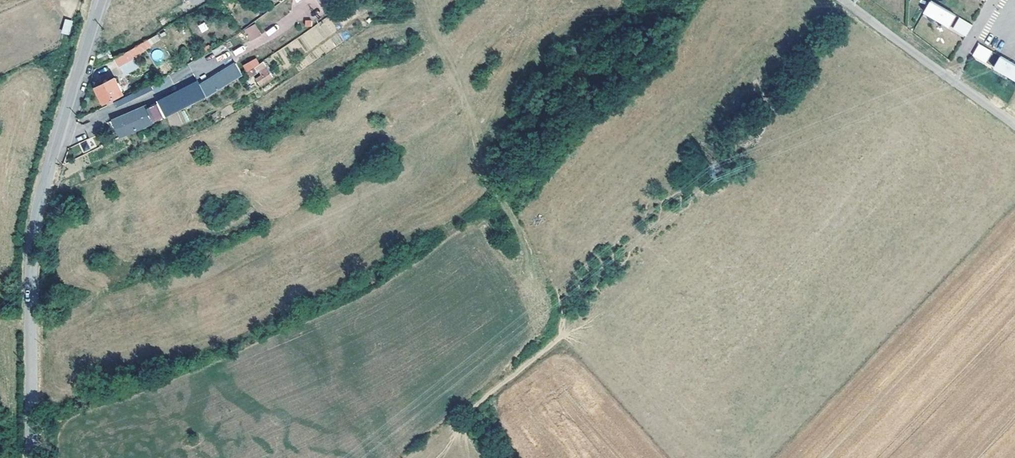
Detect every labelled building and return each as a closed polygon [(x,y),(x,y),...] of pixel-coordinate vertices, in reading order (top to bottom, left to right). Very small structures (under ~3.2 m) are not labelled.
[(928,10),(952,24),(958,14),(934,0),(933,0),(928,10)] [(327,16),(298,37),(308,51),(337,30),(327,16)] [(963,17),(956,28),(969,35),(976,24),(963,17)] [(64,19),(61,33),(69,35),(73,21),(64,19)] [(256,24),(245,30),(250,39),(260,33),(256,24)] [(129,50),(133,56),(151,46),(147,39),(129,50)] [(982,42),(975,53),(988,61),(994,50),(982,42)] [(133,56),(129,50),(116,58),(120,66),(134,58),(133,56)] [(240,58),(246,71),(259,62),(253,51),(240,58)] [(994,65),(1014,77),(1014,62),(1001,54),(994,65)] [(124,75),(136,68),(132,60),(119,67),(124,75)] [(273,76),(267,67),(260,71),(262,74),(256,78),(260,84),(273,76)] [(126,97),(116,77),(98,87),(105,102),(114,98),(115,101),(126,97)] [(159,101),(160,104),(166,117),(207,98),(200,82),(159,101)] [(126,97),(115,101),(118,106),(152,90),(150,85),(126,97)] [(148,109),(154,123),(166,117),(160,104),(148,109)] [(133,118),(123,123),(128,135),(154,123),(148,109),(147,106),(131,113),(133,118)] [(131,113),(115,121),(123,137),(128,135),(123,123),(133,118),(131,113)]
